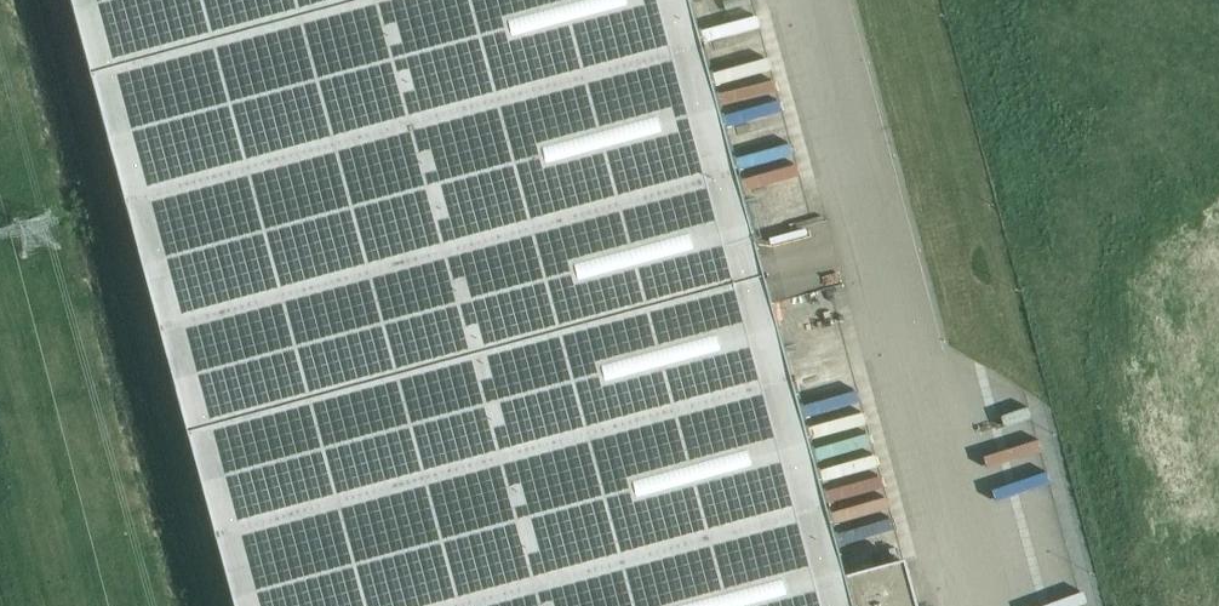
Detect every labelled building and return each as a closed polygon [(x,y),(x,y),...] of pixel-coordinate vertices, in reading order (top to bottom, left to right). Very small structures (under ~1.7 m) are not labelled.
[(238,605),(918,605),(906,562),(848,577),(692,0),(74,0),(238,605)]
